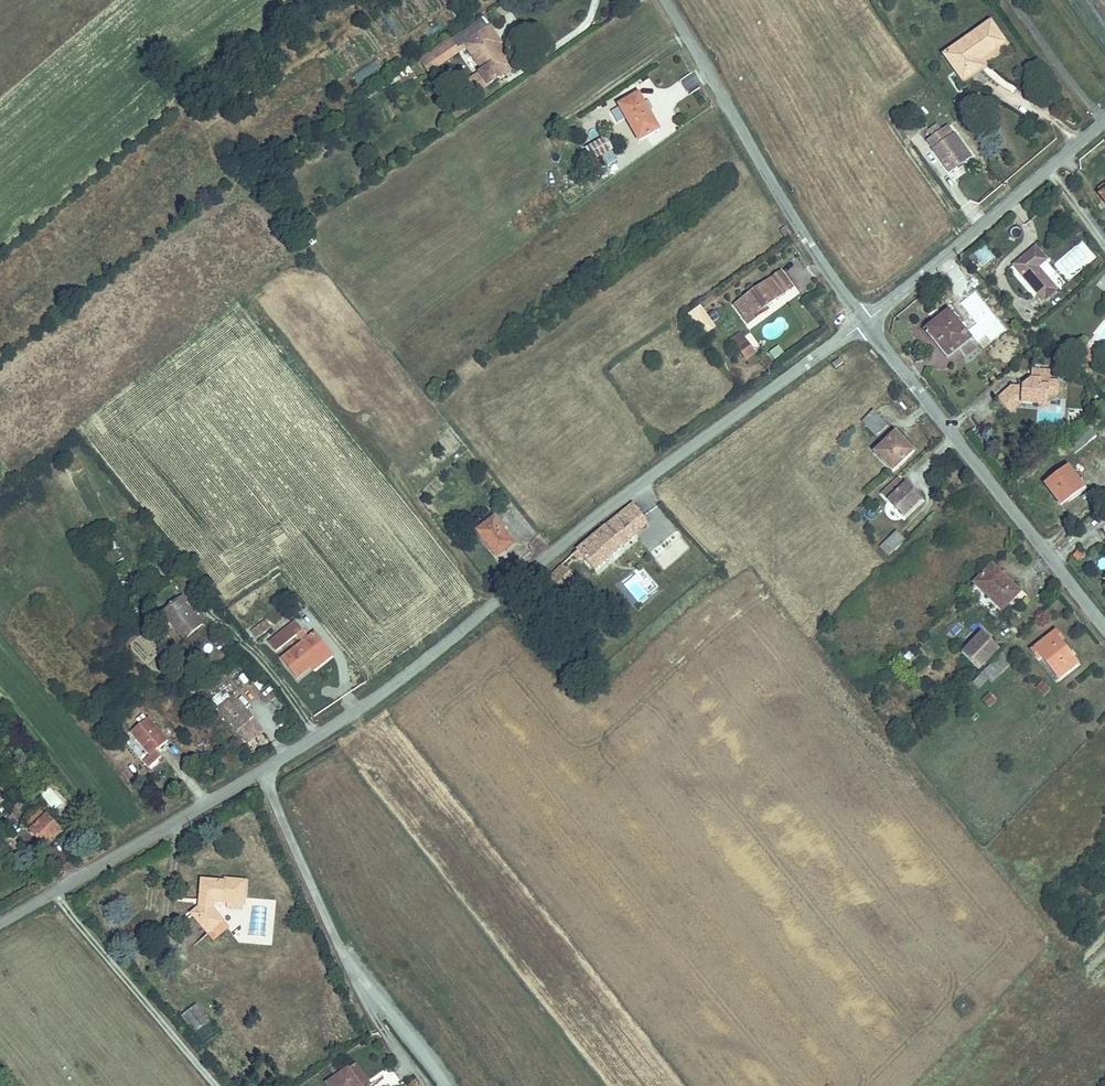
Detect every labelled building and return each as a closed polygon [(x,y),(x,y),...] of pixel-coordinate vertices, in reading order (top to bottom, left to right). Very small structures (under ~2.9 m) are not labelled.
[(989,62),(1011,47),(991,19),(943,53),(965,84),(974,77),(973,75),(980,69),(982,72),(991,65),(989,62)] [(490,82),(515,64),(500,43),(502,41),(491,25),(467,42),(485,68),(482,70),(490,82)] [(422,57),(430,70),(459,49),(450,37),(422,57)] [(357,84),(379,66),(372,58),(350,75),(357,84)] [(397,75),(401,86),(417,80),(413,69),(397,75)] [(640,87),(619,101),(641,137),(662,123),(640,87)] [(969,107),(962,97),(955,102),(962,112),(969,107)] [(970,158),(948,127),(942,131),(937,125),(929,131),(933,137),(927,142),(950,172),(970,158)] [(588,144),(596,156),(614,144),(606,132),(588,144)] [(596,156),(601,165),(620,153),(614,144),(596,156)] [(984,246),(974,254),(977,258),(984,266),(994,258),(984,246)] [(1035,247),(1013,266),(1044,301),(1057,290),(1038,268),(1043,263),(1046,260),(1035,247)] [(969,265),(977,258),(974,254),(966,261),(969,265)] [(1043,263),(1038,268),(1044,275),(1050,271),(1043,263)] [(762,310),(767,306),(792,288),(781,273),(756,290),(752,285),(749,285),(747,287),(745,290),(750,295),(735,306),(749,324),(764,313),(762,310)] [(984,313),(992,322),(1001,314),(994,305),(984,313)] [(716,327),(699,306),(687,315),(703,336),(716,327)] [(948,313),(931,327),(937,335),(934,338),(948,356),(969,339),(948,313)] [(978,319),(985,327),(992,322),(984,313),(978,319)] [(1104,344),(1104,320),(1093,333),(1104,344)] [(931,327),(927,330),(934,338),(937,335),(931,327)] [(738,348),(746,342),(743,338),(735,344),(738,348)] [(754,353),(746,342),(738,348),(746,359),(754,353)] [(780,345),(769,350),(773,359),(784,353),(780,345)] [(1079,364),(1092,353),(1086,345),(1073,357),(1079,364)] [(835,362),(832,364),(836,368),(843,363),(840,359),(835,363),(835,362)] [(1008,411),(1016,403),(1018,405),(1020,403),(1038,404),(1038,400),(1048,401),(1048,395),(1058,396),(1059,382),(1049,382),(1050,372),(1031,370),(1031,380),(1033,383),(1030,386),(1025,385),(1022,388),(1011,387),(998,399),(1008,411)] [(1016,403),(1008,411),(1010,413),(1018,405),(1016,403)] [(862,422),(876,436),(887,426),(873,411),(862,422)] [(1076,417),(1071,421),(1075,426),(1080,422),(1076,417)] [(1075,454),(1098,435),(1089,424),(1065,442),(1075,454)] [(892,471),(912,452),(895,434),(875,453),(892,471)] [(1068,468),(1046,485),(1061,505),(1070,499),(1068,496),(1081,486),(1068,468)] [(921,500),(899,478),(882,494),(904,517),(921,500)] [(1070,499),(1083,488),(1081,486),(1068,496),(1070,499)] [(648,524),(634,504),(621,513),(635,532),(629,538),(631,540),(648,524)] [(635,532),(621,513),(577,551),(595,571),(631,540),(629,538),(635,532)] [(493,517),(474,532),(495,560),(514,545),(493,517)] [(888,555),(904,540),(896,532),(880,547),(888,555)] [(574,578),(563,566),(546,580),(554,589),(557,592),(574,578)] [(1003,577),(992,566),(989,568),(1000,580),(1003,577)] [(1002,610),(1019,592),(1003,577),(1000,580),(989,568),(974,583),(1002,610)] [(537,588),(544,597),(554,589),(546,580),(537,588)] [(531,608),(544,597),(537,588),(524,599),(531,608)] [(163,610),(187,639),(206,623),(190,604),(193,601),(185,591),(163,610)] [(256,639),(271,627),(265,618),(249,631),(256,639)] [(294,621),(268,643),(275,651),(301,630),(294,621)] [(1062,640),(1055,631),(1031,651),(1039,660),(1042,657),(1059,678),(1077,664),(1060,642),(1062,640)] [(314,632),(282,658),(296,677),(311,665),(329,651),(314,632)] [(982,633),(962,653),(979,670),(999,649),(982,633)] [(329,651),(311,665),(314,669),(332,655),(329,651)] [(1002,653),(991,664),(1001,674),(1012,663),(1002,653)] [(259,656),(255,659),(265,671),(268,669),(259,656)] [(265,671),(255,659),(244,668),(253,680),(265,671)] [(991,664),(981,674),(988,680),(991,684),(1001,674),(991,664)] [(972,683),(979,689),(988,680),(981,674),(972,683)] [(1043,695),(1049,690),(1042,683),(1037,688),(1043,695)] [(263,730),(225,684),(210,697),(247,742),(263,730)] [(988,707),(996,699),(990,693),(982,701),(988,707)] [(906,740),(929,716),(924,711),(901,736),(906,740)] [(168,740),(149,717),(131,731),(150,754),(143,759),(148,766),(161,755),(156,749),(168,740)] [(51,786),(44,792),(56,804),(62,798),(51,786)] [(41,804),(21,822),(28,829),(48,811),(41,804)] [(28,829),(42,845),(62,827),(48,811),(28,829)] [(205,876),(203,904),(194,910),(211,931),(226,919),(215,906),(216,896),(233,898),(248,899),(251,876),(228,873),(227,877),(205,876)] [(231,904),(247,906),(248,899),(233,898),(231,904)] [(265,936),(266,908),(251,907),(250,935),(265,936)] [(195,1001),(182,1012),(196,1029),(209,1018),(195,1001)] [(327,1080),(332,1085),(363,1085),(347,1065),(327,1080)]
